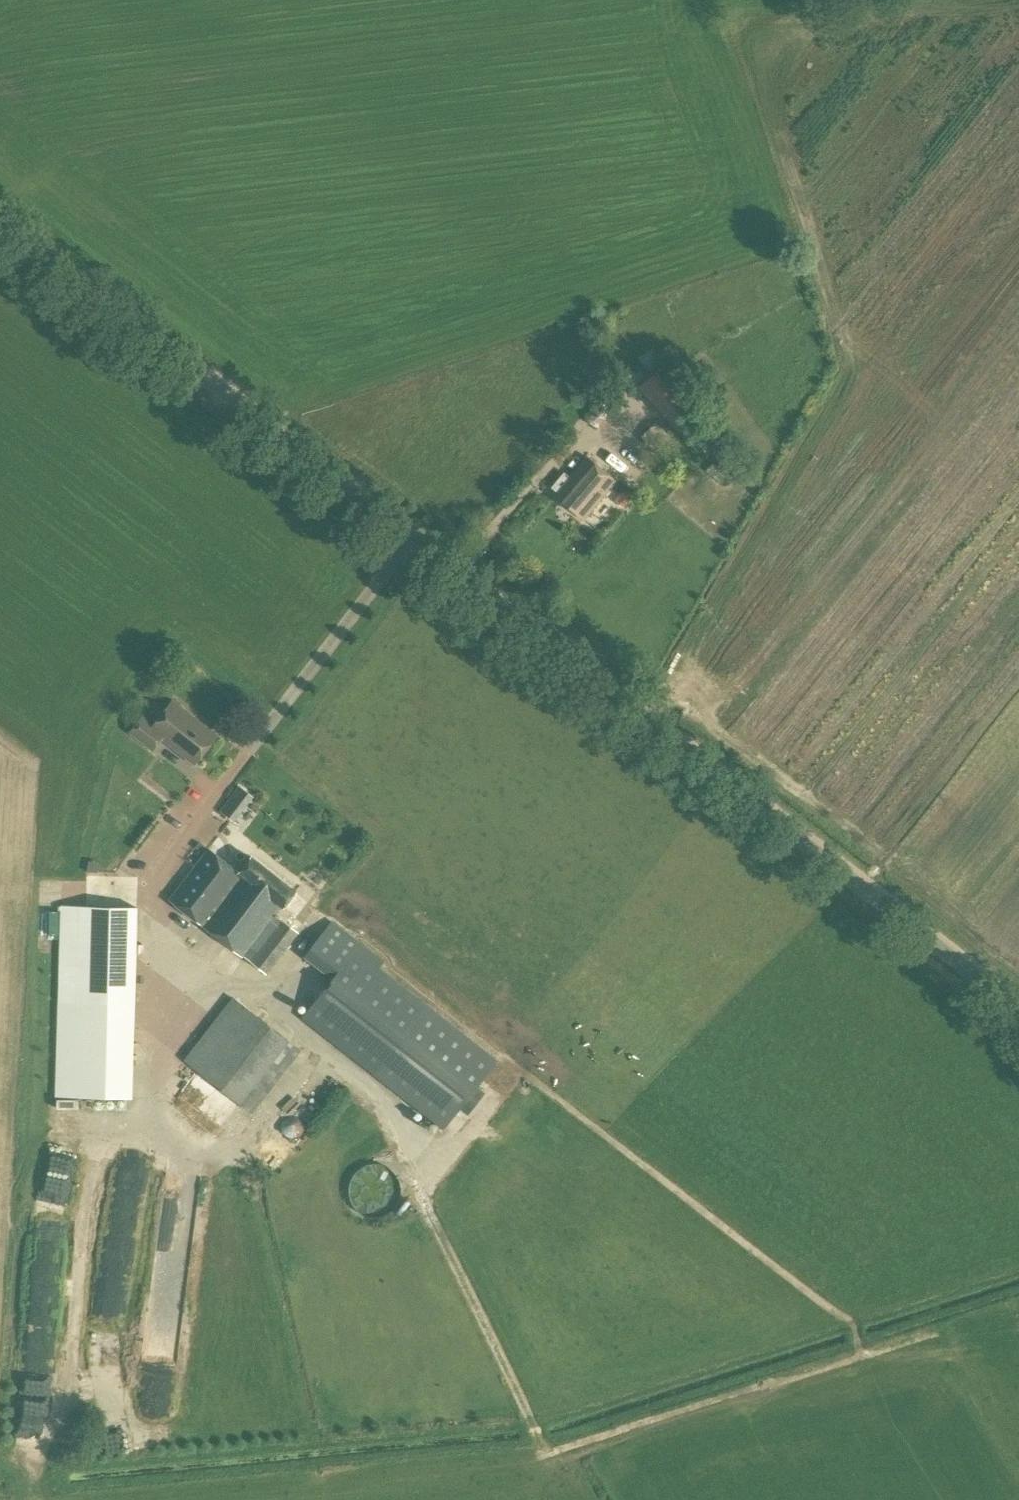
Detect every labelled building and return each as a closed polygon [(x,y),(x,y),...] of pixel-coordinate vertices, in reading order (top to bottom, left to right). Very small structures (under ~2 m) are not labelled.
[(657,371),(638,387),(646,396),(665,380),(657,371)] [(689,407),(670,423),(678,433),(697,417),(689,407)] [(655,453),(671,438),(654,421),(639,436),(655,453)] [(615,482),(586,457),(569,477),(565,473),(553,487),(557,491),(555,494),(584,519),(596,506),(598,508),(603,502),(600,500),(615,482)] [(632,497),(623,489),(618,496),(627,503),(632,497)] [(217,735),(173,701),(153,726),(143,718),(131,733),(153,750),(162,738),(195,764),(217,735)] [(224,803),(219,809),(235,821),(240,815),(224,803)] [(239,873),(210,850),(171,901),(265,974),(297,933),(276,916),(296,890),(252,856),(239,873)] [(134,1096),(138,904),(61,902),(57,1094),(134,1096)] [(445,1128),(498,1060),(325,926),(307,949),(338,973),(304,1017),(375,1072),(445,1128)] [(252,1114),(301,1050),(233,997),(183,1060),(252,1114)] [(396,1206),(396,1164),(355,1164),(355,1206),(396,1206)] [(33,1306),(59,1307),(60,1289),(34,1288),(33,1306)]
